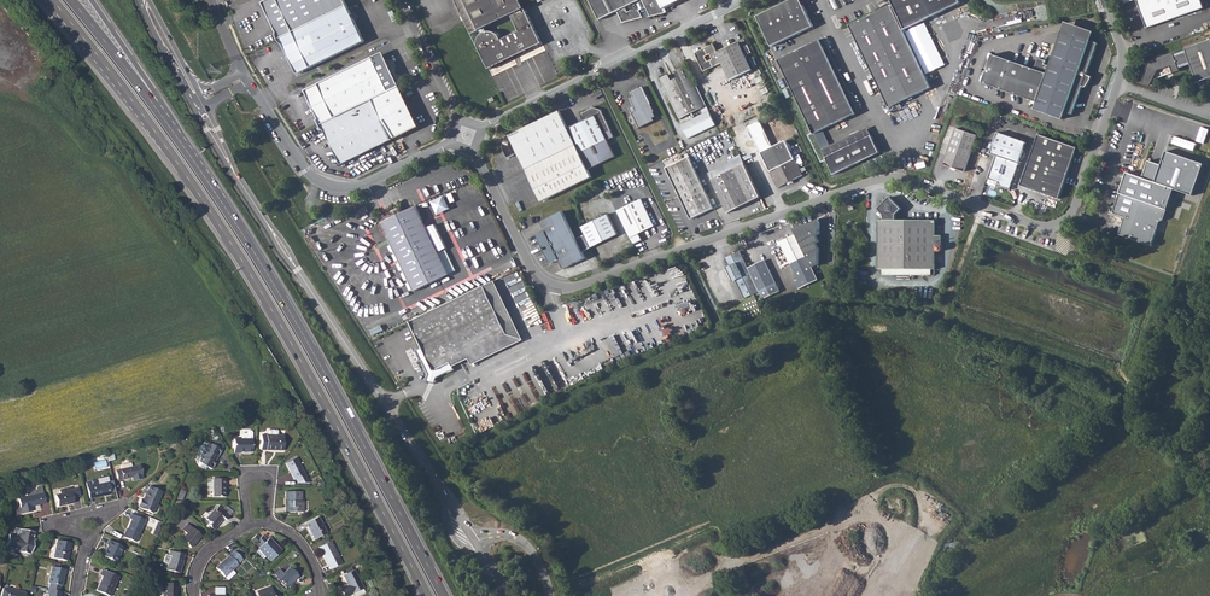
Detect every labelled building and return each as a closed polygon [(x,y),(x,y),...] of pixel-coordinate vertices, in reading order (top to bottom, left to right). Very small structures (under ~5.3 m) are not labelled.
[(278,38),(346,5),(343,0),(264,0),(260,2),(278,38)] [(521,0),(456,0),(466,22),(470,30),(511,11),(518,26),(502,34),(497,30),(489,28),(484,28),(479,32),(476,39),(477,46),(481,53),(485,55),(488,60),(492,63),(499,54),(524,42),(538,42),(540,40),(521,0)] [(599,19),(616,11),(621,20),(641,17),(638,11),(644,8),(648,17),(664,15),(662,11),(685,0),(590,0),(593,7),(599,19)] [(788,9),(784,0),(755,14),(769,44),(811,25),(801,3),(788,9)] [(784,0),(788,9),(801,3),(799,0),(785,0),(784,0)] [(847,24),(887,106),(928,87),(901,30),(957,3),(955,0),(887,0),(889,4),(888,5),(847,24)] [(1146,27),(1203,6),(1201,0),(1136,0),(1146,27)] [(346,5),(278,38),(278,40),(295,74),(363,41),(346,5)] [(1059,27),(1088,38),(1091,29),(1062,18),(1059,27)] [(1062,110),(1072,81),(1079,83),(1095,41),(1088,38),(1059,27),(1043,70),(990,51),(980,79),(1033,99),(1062,110)] [(1209,74),(1209,36),(1183,45),(1185,49),(1173,53),(1171,49),(1147,58),(1141,79),(1149,81),(1151,75),(1177,67),(1176,62),(1188,59),(1195,79),(1209,74)] [(818,38),(775,58),(811,132),(853,113),(818,38)] [(713,41),(693,50),(702,69),(722,60),(729,76),(750,66),(738,40),(717,50),(713,41)] [(314,120),(317,125),(387,92),(370,57),(303,90),(317,119),(314,120)] [(714,122),(686,63),(676,68),(679,74),(671,78),(668,71),(660,75),(679,115),(697,107),(700,112),(678,122),(685,136),(714,122)] [(638,79),(627,85),(629,89),(626,91),(629,97),(627,98),(631,108),(629,109),(635,124),(651,117),(650,114),(653,112),(651,108),(652,107),(638,79)] [(1068,112),(1079,83),(1072,81),(1062,110),(1068,112)] [(387,92),(317,125),(320,132),(322,131),(339,165),(417,127),(397,86),(387,92)] [(1062,110),(1033,99),(1030,106),(1059,117),(1062,110)] [(565,127),(577,151),(604,137),(602,134),(608,131),(597,110),(594,104),(580,111),(584,118),(565,127)] [(516,152),(527,176),(577,151),(565,127),(557,110),(505,135),(500,146),(505,157),(516,152)] [(954,124),(941,159),(961,166),(974,131),(954,124)] [(864,126),(818,148),(822,156),(868,134),(864,126)] [(1021,146),(1022,142),(1023,139),(995,129),(987,149),(992,151),(984,174),(994,178),(993,180),(997,181),(996,183),(1006,187),(1021,146)] [(1074,146),(1037,133),(1033,145),(1031,150),(1019,183),(1056,196),(1074,146)] [(868,134),(822,156),(831,173),(876,151),(868,134)] [(775,186),(784,181),(790,178),(800,174),(782,138),(758,151),(775,186)] [(577,151),(527,176),(540,201),(589,176),(577,151)] [(1150,162),(1144,179),(1175,190),(1193,196),(1204,165),(1167,152),(1162,166),(1150,162)] [(710,205),(686,154),(662,165),(687,216),(710,205)] [(724,210),(757,195),(741,161),(708,176),(724,210)] [(1144,179),(1128,173),(1114,214),(1126,219),(1120,236),(1152,247),(1160,224),(1164,222),(1175,190),(1144,179)] [(935,244),(941,244),(942,244),(942,235),(936,235),(936,220),(896,218),(896,213),(902,208),(890,196),(878,207),(884,214),(884,218),(878,218),(877,269),(881,269),(881,274),(930,274),(930,270),(935,270),(935,251),(935,244)] [(638,197),(613,209),(630,243),(642,237),(639,231),(652,225),(638,197)] [(378,223),(410,290),(445,273),(413,206),(378,223)] [(574,238),(560,210),(538,221),(542,229),(535,233),(549,262),(556,258),(560,267),(583,256),(580,250),(588,246),(582,235),(574,238)] [(605,213),(578,226),(582,235),(588,246),(615,233),(605,213)] [(813,219),(809,221),(810,225),(808,227),(808,229),(809,231),(805,233),(808,241),(820,236),(813,219)] [(815,278),(794,233),(782,239),(781,236),(774,240),(778,248),(780,247),(797,281),(794,282),(797,287),(815,278)] [(310,237),(317,250),(322,247),(316,235),(310,237)] [(750,291),(755,289),(744,265),(736,249),(721,256),(726,264),(723,266),(730,280),(732,278),(741,296),(750,291)] [(761,257),(744,265),(755,289),(757,292),(759,297),(776,289),(761,257)] [(490,280),(480,285),(503,333),(462,353),(464,357),(467,364),(518,339),(490,280)] [(480,285),(406,320),(418,346),(412,350),(423,372),(422,379),(429,381),(431,375),(441,370),(442,371),(449,368),(447,366),(445,361),(462,353),(503,333),(480,285)] [(739,301),(751,295),(750,291),(741,296),(738,297),(739,301)] [(372,337),(382,332),(380,328),(370,332),(372,337)] [(445,361),(447,366),(464,357),(462,353),(445,361)] [(234,438),(234,453),(239,453),(239,452),(252,452),(252,438),(252,432),(250,430),(248,430),(246,432),(246,433),(242,433),(241,434),(241,438),(234,438)] [(261,450),(283,450),(283,435),(278,435),(267,435),(261,435),(261,450)] [(199,462),(212,469),(215,463),(214,463),(217,457),(218,458),(222,451),(207,443),(200,456),(202,457),(199,462)] [(95,469),(107,466),(105,455),(93,458),(95,469)] [(310,482),(296,457),(285,463),(286,466),(293,479),(295,478),(297,482),(310,482)] [(121,470),(115,471),(117,481),(131,478),(132,482),(142,479),(141,475),(142,475),(140,466),(132,467),(121,470)] [(212,478),(212,490),(211,490),(211,494),(211,497),(225,497),(225,496),(225,494),(225,486),(226,486),(226,485),(226,478),(212,478)] [(86,486),(89,499),(111,494),(108,481),(97,484),(86,486)] [(18,499),(20,506),(21,512),(22,514),(32,511),(31,507),(45,503),(43,493),(41,487),(34,488),(35,490),(26,492),(25,494),(26,497),(18,499)] [(149,487),(147,493),(144,501),(142,500),(141,499),(137,507),(140,508),(152,513),(161,492),(149,487)] [(77,488),(70,489),(66,491),(65,488),(59,490),(59,494),(55,496),(57,507),(73,503),(72,497),(79,496),(77,488)] [(285,492),(285,499),(286,499),(286,506),(285,507),(285,512),(303,512),(303,501),(301,501),(302,492),(285,492)] [(208,526),(213,530),(223,518),(225,520),(230,515),(229,515),(224,510),(222,508),(221,509),(218,506),(214,510),(213,510),(205,519),(210,523),(208,526)] [(123,537),(135,542),(145,520),(131,514),(129,518),(130,519),(123,537)] [(305,524),(314,540),(326,533),(318,517),(305,524)] [(181,539),(190,547),(200,536),(186,524),(182,530),(186,533),(181,539)] [(31,553),(32,546),(30,545),(32,540),(33,532),(15,528),(14,534),(17,535),(16,538),(8,536),(6,548),(17,551),(17,552),(29,554),(29,553),(31,553)] [(281,551),(269,537),(266,540),(262,536),(259,538),(256,535),(251,540),(254,543),(256,541),(256,542),(260,546),(258,548),(258,549),(266,556),(270,561),(281,551)] [(53,558),(66,561),(70,543),(57,540),(53,558)] [(102,556),(116,562),(122,547),(108,540),(106,545),(107,546),(102,556)] [(319,547),(331,569),(342,563),(330,542),(319,547)] [(255,552),(263,559),(266,556),(258,549),(255,552)] [(179,574),(184,560),(182,559),(183,554),(170,550),(168,556),(165,555),(163,561),(164,563),(167,564),(166,570),(179,574)] [(232,571),(238,565),(237,565),(242,560),(234,552),(229,557),(228,556),(215,568),(224,578),(227,581),(235,574),(232,571)] [(51,567),(48,584),(49,584),(48,589),(59,592),(60,586),(61,586),(64,570),(61,569),(54,568),(51,567)] [(275,575),(287,588),(298,577),(289,568),(284,573),(280,569),(275,575)] [(109,595),(118,577),(101,570),(98,577),(101,578),(96,590),(109,595)] [(342,595),(348,595),(353,593),(363,588),(353,570),(347,574),(342,576),(347,585),(339,590),(342,595)] [(162,595),(176,595),(176,591),(177,591),(177,584),(163,583),(162,595)] [(270,585),(259,589),(260,594),(257,595),(258,595),(280,595),(279,593),(273,595),(270,585)] [(213,588),(213,595),(214,595),(223,595),(223,588),(213,588)]
